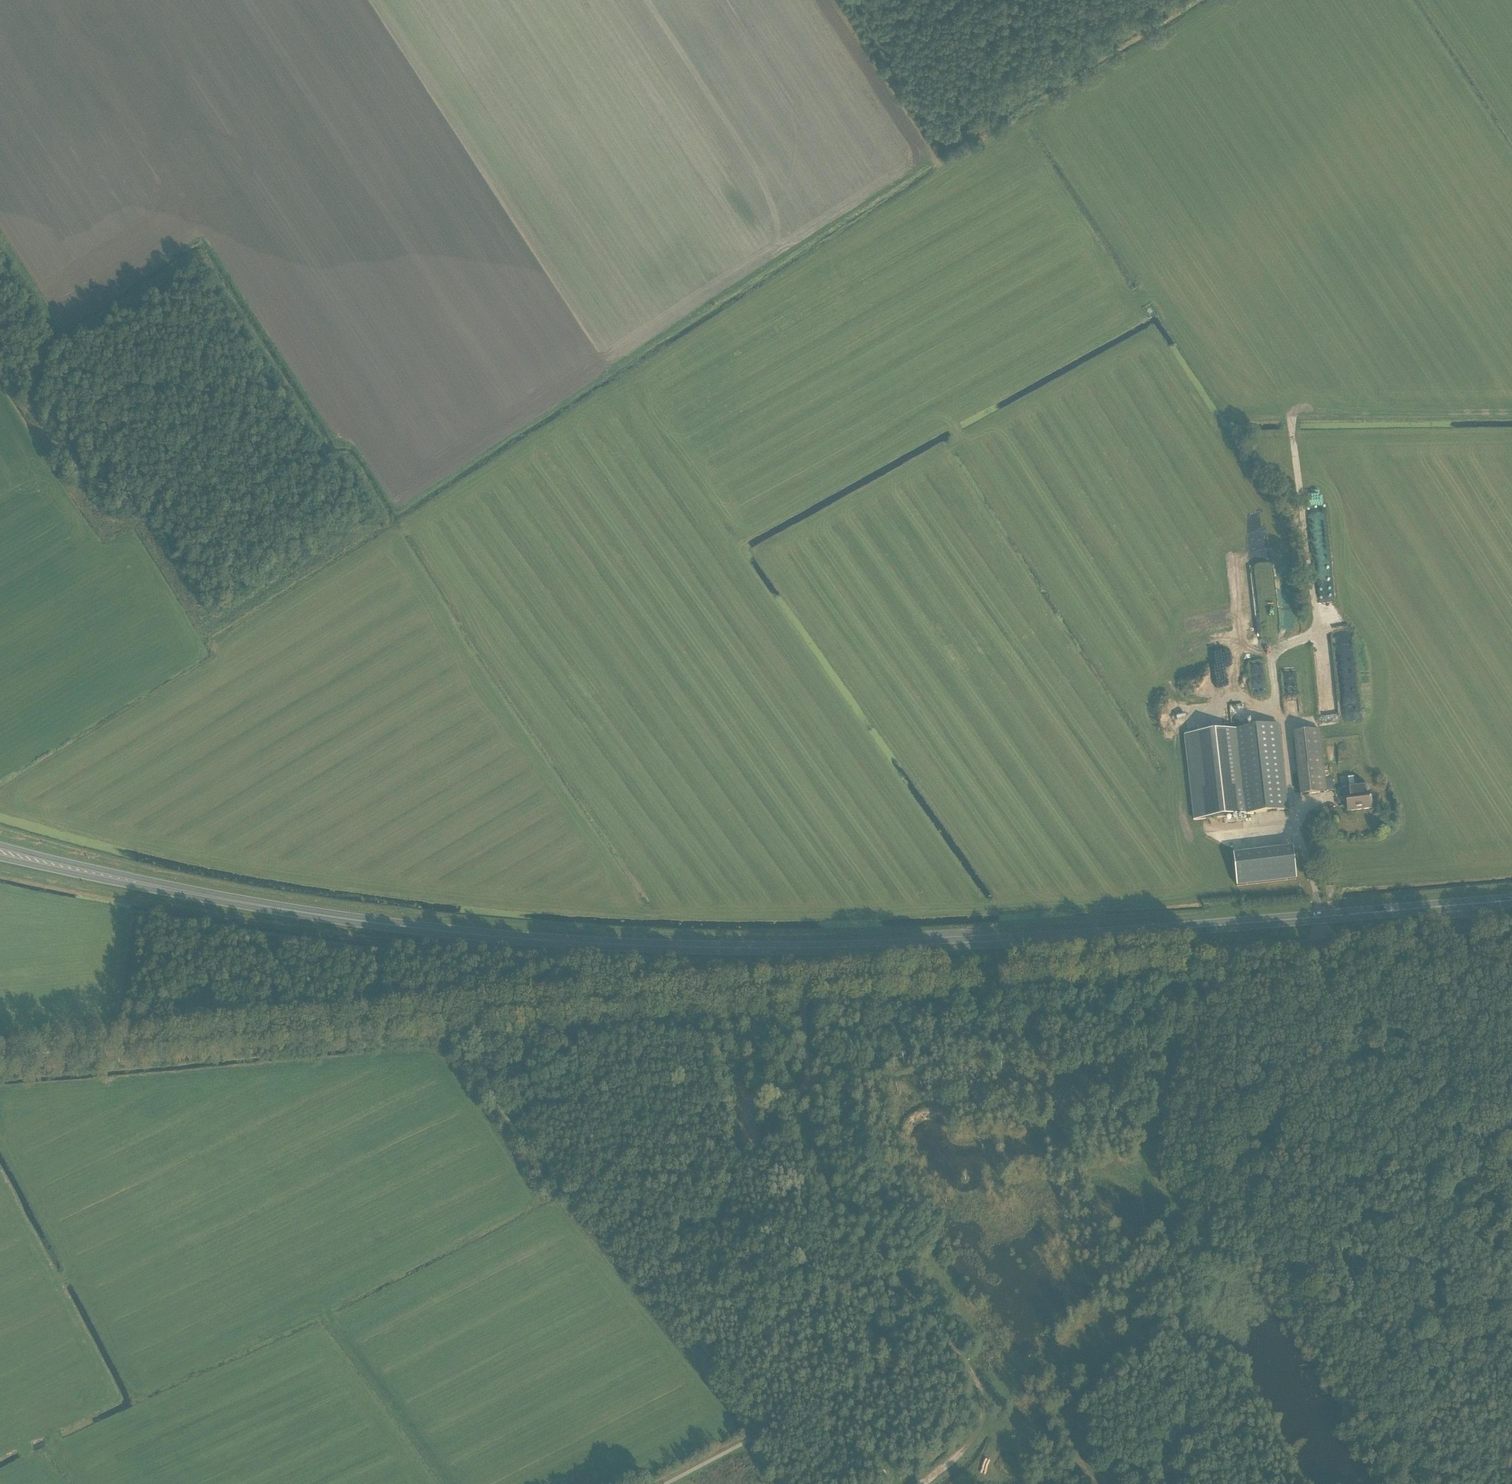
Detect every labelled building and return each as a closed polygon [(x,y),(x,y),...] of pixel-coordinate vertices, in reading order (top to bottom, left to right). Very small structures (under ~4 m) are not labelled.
[(1360,721),(1353,636),(1336,637),(1343,723),(1360,721)] [(1288,716),(1299,716),(1297,672),(1286,673),(1288,716)] [(1324,714),(1336,713),(1335,690),(1322,690),(1324,714)] [(1235,717),(1245,709),(1239,702),(1229,710),(1235,717)] [(1184,730),(1194,820),(1237,815),(1227,725),(1184,730)] [(1278,725),(1232,730),(1242,815),(1288,810),(1278,725)] [(1300,795),(1327,793),(1327,792),(1334,791),(1333,779),(1325,780),(1320,731),(1293,734),(1300,795)] [(1371,809),(1370,793),(1369,787),(1346,789),(1346,795),(1348,811),(1371,809)] [(1296,844),(1236,851),(1240,880),(1299,874),(1296,844)] [(1220,1223),(1208,1216),(1205,1222),(1217,1229),(1220,1223)]
